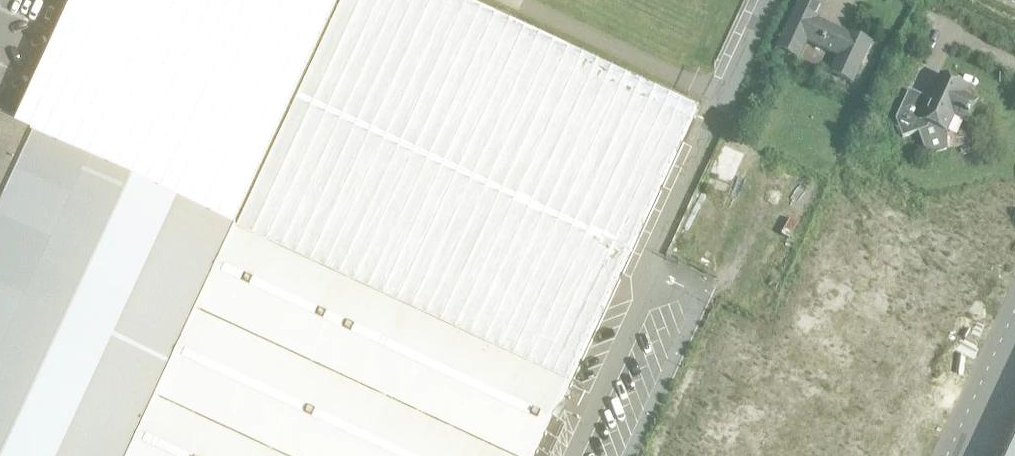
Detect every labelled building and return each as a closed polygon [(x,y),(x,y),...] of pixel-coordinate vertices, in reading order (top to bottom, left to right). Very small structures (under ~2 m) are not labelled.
[(301,83),(340,0),(74,0),(14,129),(233,231),(288,113),(301,83)] [(696,111),(697,109),(461,0),(344,0),(305,85),(301,83),(288,113),(291,114),(236,232),(568,386),(696,111)] [(829,26),(828,27),(829,27),(827,30),(815,25),(826,0),(801,0),(778,48),(799,58),(807,41),(840,56),(832,73),(852,83),(871,44),(850,34),(849,36),(829,26)] [(967,88),(941,76),(930,100),(929,100),(929,101),(920,97),(920,96),(919,95),(919,96),(910,92),(911,91),(910,91),(896,120),(903,138),(920,131),(930,158),(947,152),(946,132),(954,115),(967,121),(977,101),(964,95),(967,88)] [(14,129),(13,129),(0,123),(0,455),(132,455),(236,232),(233,231),(14,129)] [(722,145),(708,174),(730,184),(744,155),(722,145)] [(568,386),(236,232),(132,455),(536,455),(568,386)]
